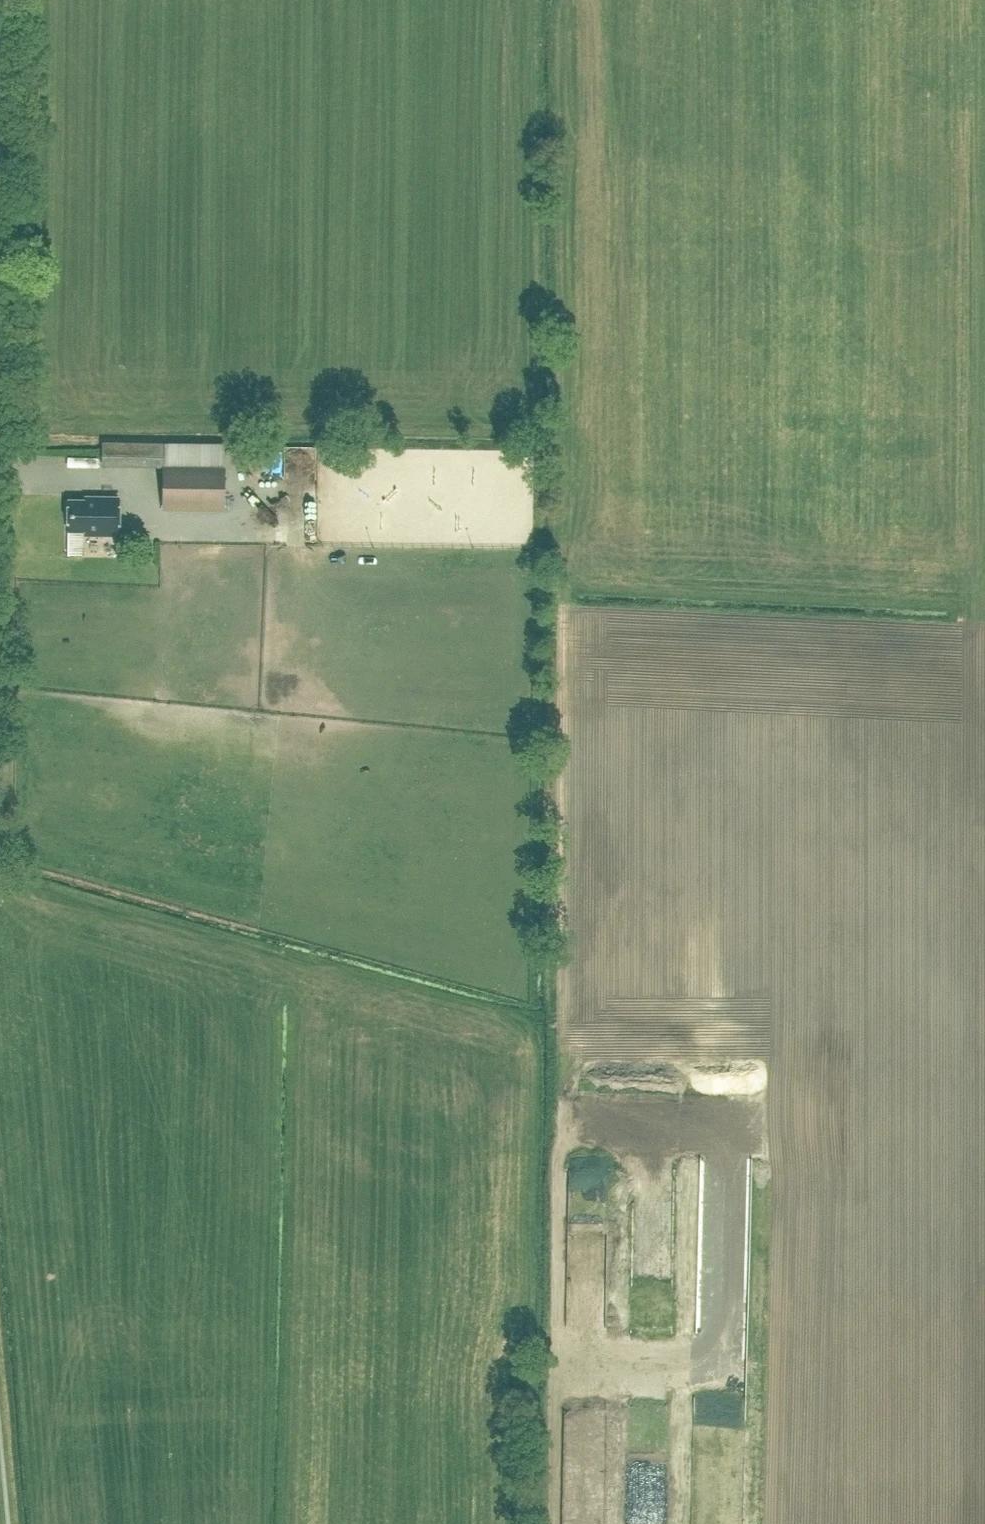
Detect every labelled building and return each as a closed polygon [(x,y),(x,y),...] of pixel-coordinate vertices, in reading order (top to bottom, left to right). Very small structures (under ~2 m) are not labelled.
[(164,442),(102,440),(101,463),(163,466),(164,442)] [(225,468),(162,467),(162,511),(225,512),(225,468)] [(118,536),(118,499),(95,498),(95,502),(69,502),(68,532),(85,532),(85,536),(118,536)]
